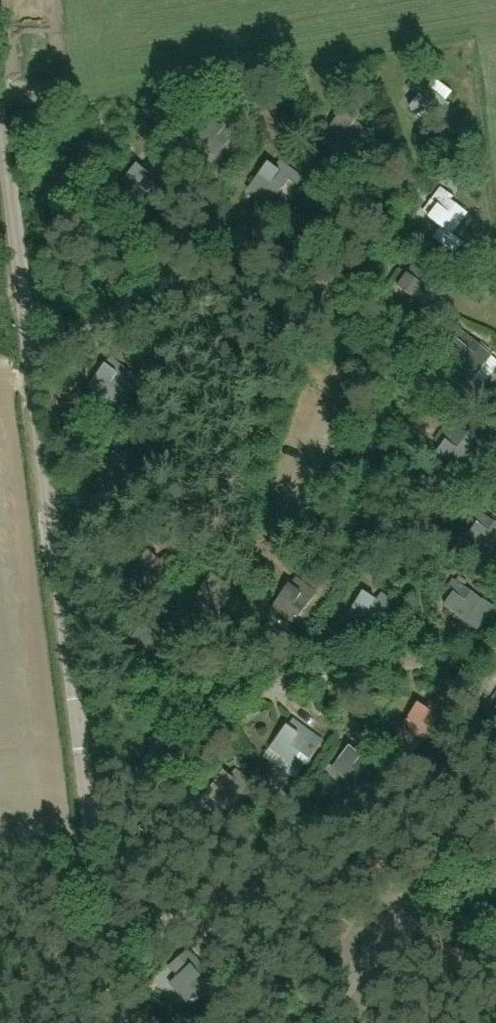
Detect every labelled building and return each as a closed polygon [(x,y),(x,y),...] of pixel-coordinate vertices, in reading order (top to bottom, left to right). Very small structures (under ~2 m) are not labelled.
[(433,78),(426,88),(413,78),(407,86),(416,93),(419,95),(410,109),(432,125),(448,104),(455,94),(433,78)] [(342,113),(321,141),(342,157),(363,129),(355,123),(358,118),(345,109),(342,113)] [(195,143),(217,158),(237,129),(215,114),(195,143)] [(273,201),(289,179),(298,185),(302,178),(294,173),(273,157),(252,185),(273,201)] [(119,185),(140,203),(163,176),(142,159),(119,185)] [(422,214),(451,235),(467,213),(450,201),(453,198),(441,189),(422,214)] [(399,288),(427,309),(446,283),(417,262),(399,288)] [(460,330),(443,351),(474,377),(483,384),(495,369),(495,360),(491,356),(460,330)] [(89,387),(110,403),(120,410),(132,393),(123,386),(132,375),(110,359),(89,387)] [(446,428),(436,442),(450,452),(444,460),(459,470),(474,448),(446,428)] [(495,545),(495,524),(477,511),(461,533),(491,553),(495,545)] [(154,545),(149,551),(130,572),(151,589),(174,563),(154,545)] [(196,596),(217,612),(238,584),(217,568),(196,596)] [(273,607),(294,623),(315,594),(294,578),(273,607)] [(482,601),(453,580),(443,595),(449,600),(444,607),(466,623),(482,601)] [(371,630),(385,608),(392,613),(397,605),(380,594),(375,601),(363,593),(348,615),(371,630)] [(148,619),(126,647),(147,664),(169,637),(148,619)] [(422,697),(403,727),(425,741),(445,712),(422,697)] [(271,748),(292,764),(301,771),(322,742),(292,720),(271,748)] [(355,741),(332,768),(353,785),(375,758),(355,741)] [(207,794),(228,810),(250,783),(229,766),(207,794)] [(147,871),(148,879),(155,879),(155,870),(147,871)] [(215,981),(197,961),(170,983),(188,1004),(215,981)]
